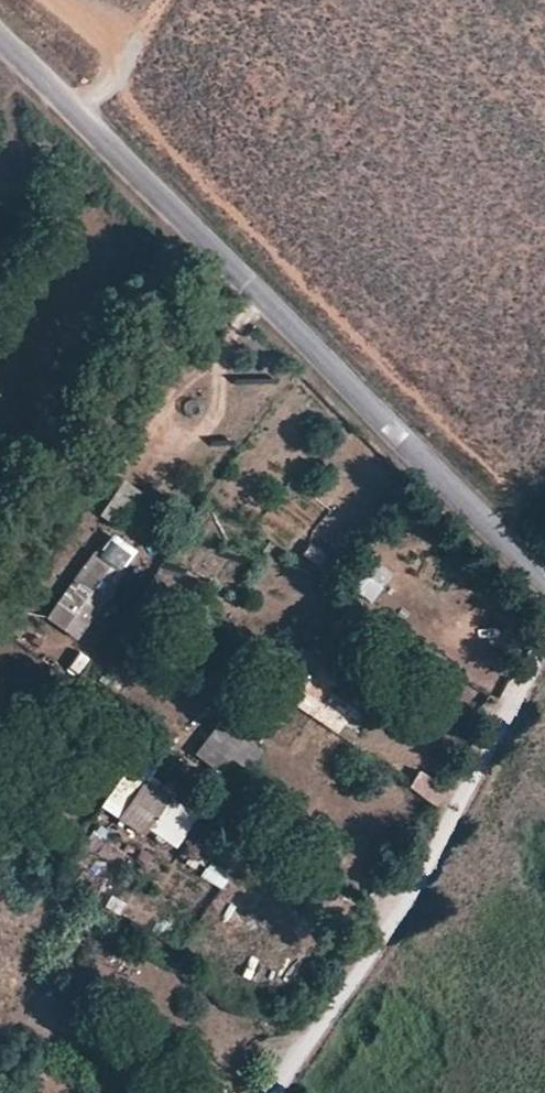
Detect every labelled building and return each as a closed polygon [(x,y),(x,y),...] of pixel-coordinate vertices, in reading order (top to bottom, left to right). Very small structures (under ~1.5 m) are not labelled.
[(105,505),(119,515),(126,506),(112,495),(105,505)] [(311,545),(303,558),(322,569),(329,555),(311,545)] [(43,615),(59,627),(109,560),(93,549),(43,615)] [(100,588),(114,595),(124,575),(111,567),(100,588)] [(367,600),(378,585),(356,567),(345,583),(367,600)] [(225,776),(244,735),(214,722),(195,762),(225,776)] [(145,773),(136,785),(121,807),(115,816),(138,833),(164,795),(150,784),(153,778),(145,773)] [(418,774),(409,793),(441,807),(449,788),(418,774)] [(109,797),(121,807),(136,785),(124,776),(123,776),(109,797)] [(210,862),(202,880),(223,890),(232,873),(210,862)]
